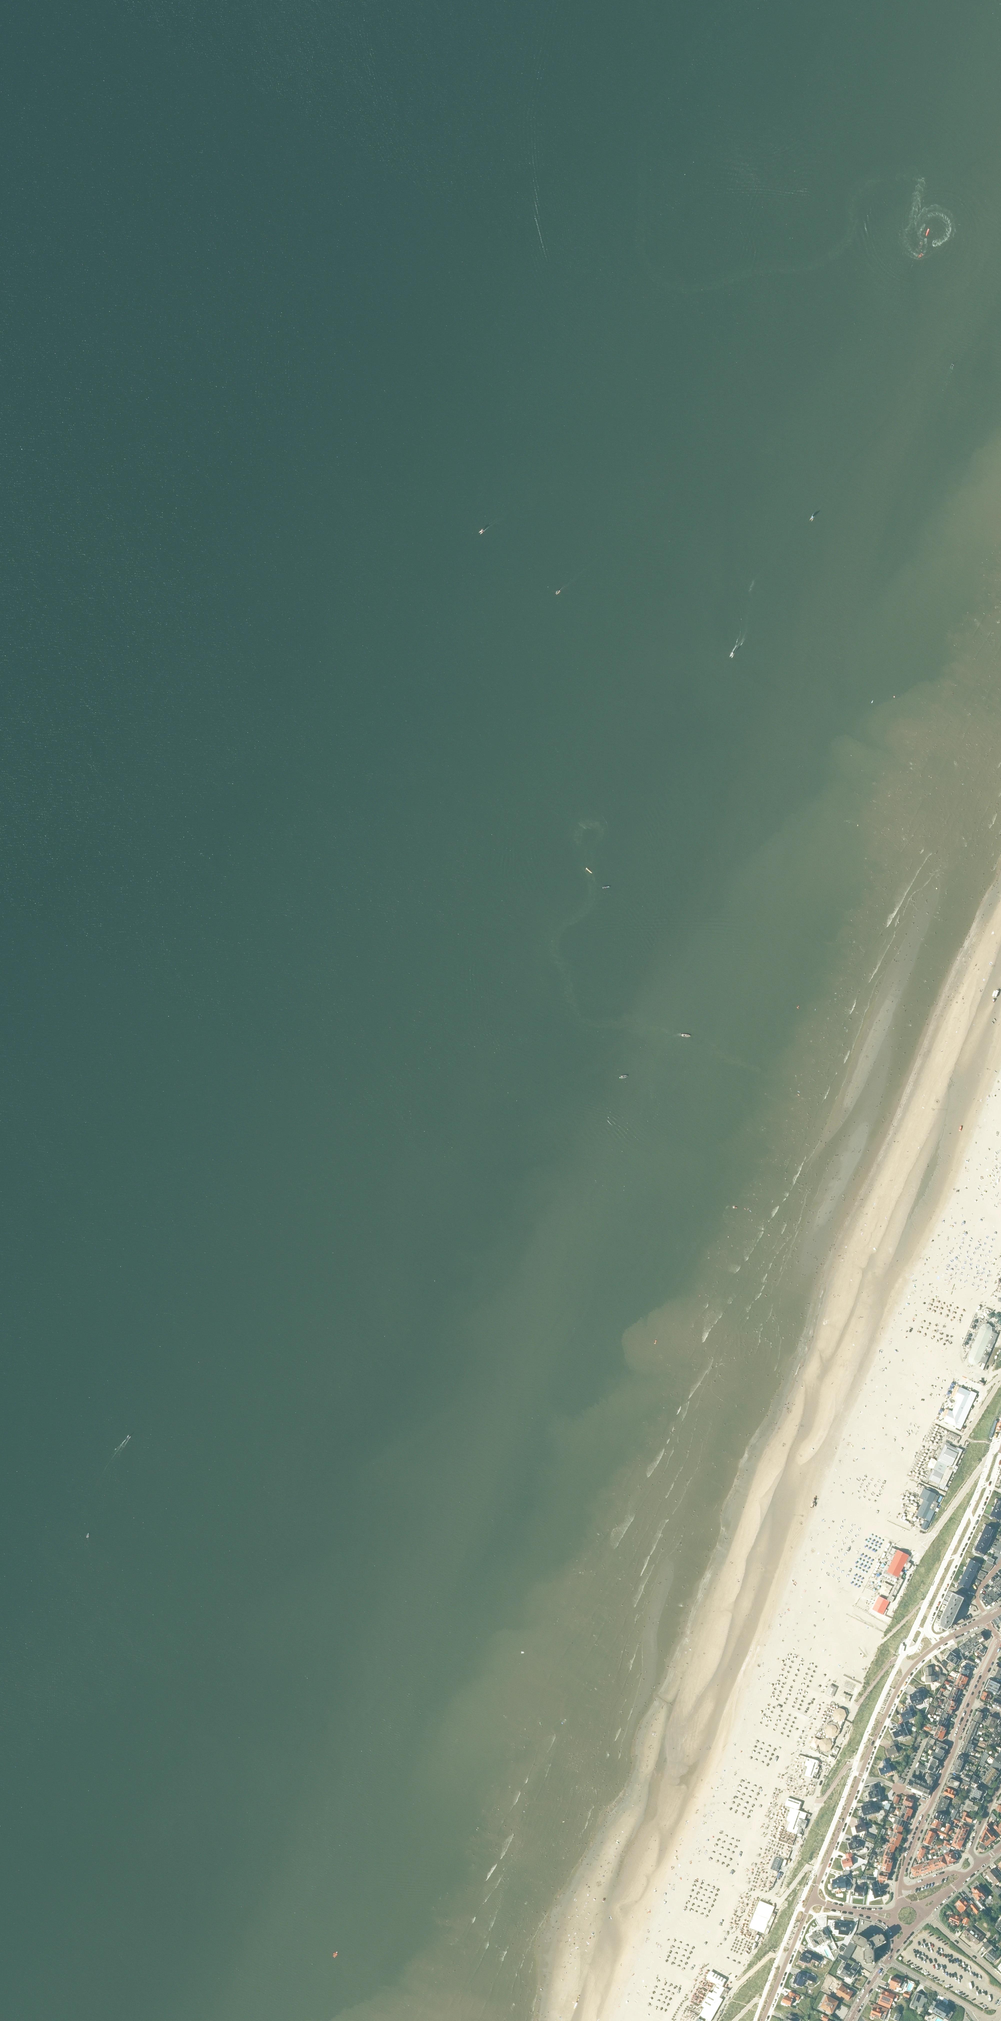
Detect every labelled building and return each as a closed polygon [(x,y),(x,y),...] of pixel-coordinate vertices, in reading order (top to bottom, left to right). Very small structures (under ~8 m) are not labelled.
[(998,1334),(993,1331),(993,1327),(989,1324),(984,1324),(981,1327),(969,1357),(969,1362),(972,1365),(977,1365),(980,1362),(986,1364),(998,1334)] [(976,1406),(965,1399),(958,1411),(970,1417),(976,1406)] [(956,1458),(945,1453),(934,1479),(941,1482),(942,1479),(950,1483),(966,1446),(962,1444),(956,1458)] [(939,1495),(928,1489),(922,1500),(927,1502),(919,1517),(930,1522),(939,1507),(935,1504),(939,1495)] [(995,1507),(991,1516),(1000,1520),(1000,1518),(1000,1510),(995,1507)] [(983,1533),(992,1537),(993,1535),(994,1535),(995,1533),(994,1532),(996,1529),(987,1525),(983,1533)] [(990,1541),(992,1537),(983,1533),(979,1541),(988,1546),(989,1543),(990,1543),(991,1541),(990,1541)] [(987,1549),(988,1546),(979,1541),(975,1550),(984,1554),(986,1551),(987,1549)] [(913,1561),(897,1553),(894,1558),(899,1561),(892,1576),(887,1573),(884,1580),(900,1587),(913,1561)] [(967,1567),(976,1572),(977,1569),(978,1569),(979,1567),(978,1567),(980,1563),(971,1559),(967,1567)] [(993,1566),(986,1563),(983,1569),(989,1571),(993,1566)] [(975,1575),(976,1572),(967,1567),(963,1576),(973,1580),(974,1577),(975,1575)] [(971,1583),(973,1580),(963,1576),(959,1584),(958,1584),(956,1588),(967,1593),(969,1588),(970,1586),(971,1583)] [(1000,1594),(1000,1588),(997,1584),(993,1589),(999,1596),(1000,1594)] [(988,1593),(995,1600),(999,1596),(993,1589),(988,1593)] [(948,1628),(951,1625),(952,1625),(965,1598),(954,1593),(942,1620),(942,1621),(942,1625),(948,1628)] [(990,1605),(995,1600),(988,1593),(985,1596),(983,1594),(980,1594),(980,1595),(980,1596),(980,1597),(980,1598),(980,1599),(980,1600),(981,1600),(986,1607),(987,1607),(990,1605)] [(874,1612),(879,1598),(870,1595),(865,1609),(874,1612)] [(880,1601),(874,1616),(886,1620),(891,1606),(880,1601)] [(977,1636),(981,1644),(987,1641),(984,1637),(989,1634),(989,1633),(986,1630),(977,1636)] [(981,1644),(977,1636),(971,1639),(976,1647),(977,1648),(979,1647),(979,1646),(981,1644)] [(903,1637),(895,1655),(902,1657),(909,1640),(903,1637)] [(976,1647),(971,1639),(966,1642),(971,1650),(976,1647)] [(966,1654),(971,1650),(966,1642),(961,1646),(966,1654)] [(980,1652),(978,1650),(977,1649),(975,1651),(978,1655),(980,1656),(982,1657),(984,1654),(982,1653),(980,1652)] [(964,1660),(963,1658),(960,1653),(957,1655),(951,1651),(947,1659),(953,1663),(956,1665),(960,1660),(959,1660),(960,1659),(961,1661),(964,1660)] [(960,1674),(961,1674),(966,1676),(967,1674),(969,1675),(971,1669),(970,1668),(971,1665),(965,1662),(961,1671),(960,1674)] [(1000,1677),(1000,1667),(997,1665),(992,1675),(1000,1679),(1000,1677)] [(939,1677),(935,1676),(932,1676),(932,1667),(926,1667),(927,1682),(936,1682),(936,1681),(939,1683),(942,1684),(945,1679),(946,1676),(940,1674),(939,1677)] [(969,1677),(966,1676),(961,1674),(958,1680),(966,1683),(969,1677)] [(953,1684),(955,1684),(956,1685),(961,1687),(961,1688),(964,1689),(966,1683),(958,1680),(956,1678),(953,1684)] [(990,1679),(988,1678),(984,1687),(986,1688),(997,1693),(999,1688),(1000,1689),(1000,1684),(998,1683),(990,1679)] [(958,1695),(961,1688),(961,1687),(956,1685),(955,1684),(952,1692),(958,1695)] [(922,1704),(921,1701),(922,1701),(921,1696),(925,1694),(923,1687),(917,1689),(918,1693),(911,1695),(913,1703),(916,1702),(916,1706),(922,1704)] [(958,1695),(952,1692),(950,1691),(947,1698),(950,1699),(955,1702),(958,1695)] [(989,1701),(992,1694),(985,1691),(982,1698),(982,1699),(986,1701),(987,1700),(989,1701)] [(995,1698),(992,1704),(1000,1707),(1000,1697),(996,1695),(995,1698)] [(958,1702),(955,1702),(950,1699),(948,1705),(955,1708),(958,1702)] [(951,1713),(953,1714),(955,1708),(948,1705),(944,1704),(943,1706),(945,1707),(944,1710),(951,1713)] [(913,1711),(915,1710),(913,1705),(908,1707),(909,1710),(902,1713),(905,1721),(913,1718),(911,1713),(913,1712),(913,1711)] [(827,1724),(825,1729),(827,1735),(828,1735),(826,1736),(826,1737),(826,1738),(826,1739),(822,1740),(820,1745),(821,1749),(826,1751),(830,1750),(832,1745),(833,1745),(834,1744),(833,1743),(836,1736),(837,1735),(840,1730),(840,1729),(840,1728),(841,1728),(841,1727),(841,1726),(843,1721),(844,1721),(845,1720),(844,1720),(846,1715),(844,1710),(840,1708),(836,1710),(834,1714),(835,1719),(834,1720),(833,1721),(834,1722),(833,1722),(827,1724)] [(951,1713),(944,1710),(942,1709),(940,1712),(942,1713),(940,1717),(941,1717),(948,1720),(951,1713)] [(976,1716),(974,1720),(981,1723),(983,1723),(983,1724),(985,1724),(986,1721),(983,1719),(983,1718),(984,1718),(985,1716),(983,1715),(984,1713),(979,1711),(977,1716),(976,1716)] [(986,1721),(985,1724),(989,1726),(994,1728),(995,1728),(999,1719),(990,1716),(990,1715),(987,1721),(986,1721)] [(928,1720),(939,1724),(939,1725),(940,1724),(945,1727),(948,1720),(941,1717),(940,1721),(930,1717),(928,1720)] [(974,1721),(972,1725),(983,1730),(984,1728),(981,1727),(981,1728),(979,1727),(981,1724),(974,1721)] [(896,1729),(897,1730),(893,1731),(894,1733),(895,1737),(896,1738),(903,1735),(904,1738),(909,1736),(904,1722),(898,1725),(899,1728),(896,1729)] [(937,1730),(945,1733),(947,1728),(945,1727),(940,1724),(939,1725),(939,1724),(937,1727),(928,1723),(927,1726),(932,1728),(937,1730)] [(970,1730),(977,1733),(979,1733),(980,1731),(978,1730),(980,1731),(983,1732),(985,1733),(986,1731),(983,1730),(972,1725),(972,1726),(970,1730)] [(942,1739),(945,1733),(937,1730),(935,1736),(942,1739)] [(968,1736),(973,1738),(973,1737),(979,1739),(980,1737),(978,1736),(976,1735),(977,1733),(970,1730),(970,1731),(968,1734),(968,1735),(968,1736)] [(989,1739),(993,1742),(995,1744),(997,1742),(999,1743),(1000,1740),(999,1739),(1000,1737),(993,1732),(989,1739)] [(965,1741),(972,1744),(974,1741),(975,1741),(975,1742),(977,1743),(978,1741),(973,1739),(973,1738),(968,1736),(967,1737),(965,1741)] [(898,1742),(897,1740),(892,1742),(893,1746),(890,1747),(890,1748),(887,1749),(890,1756),(898,1753),(899,1755),(902,1754),(899,1747),(898,1747),(897,1745),(899,1744),(898,1742)] [(965,1742),(963,1746),(973,1750),(975,1746),(972,1744),(965,1741),(965,1742)] [(936,1746),(938,1747),(946,1751),(947,1749),(948,1748),(948,1747),(948,1746),(940,1742),(939,1745),(937,1744),(936,1746)] [(946,1751),(938,1747),(937,1750),(935,1749),(934,1751),(937,1752),(944,1756),(945,1754),(946,1753),(946,1751)] [(958,1760),(964,1762),(966,1759),(967,1760),(968,1757),(960,1754),(958,1760)] [(929,1764),(940,1769),(940,1768),(943,1761),(938,1759),(935,1758),(934,1757),(933,1759),(931,1758),(929,1764)] [(819,1761),(808,1758),(805,1765),(808,1766),(805,1776),(813,1779),(815,1773),(818,1773),(820,1768),(817,1767),(819,1761)] [(995,1758),(993,1760),(994,1761),(991,1764),(999,1770),(1000,1770),(1000,1771),(1000,1763),(995,1758)] [(882,1775),(892,1771),(889,1764),(889,1765),(888,1763),(890,1763),(888,1759),(883,1761),(885,1764),(884,1764),(885,1766),(879,1769),(882,1775)] [(965,1763),(964,1762),(958,1760),(955,1766),(967,1770),(965,1769),(966,1766),(969,1767),(970,1765),(965,1763)] [(939,1769),(940,1769),(929,1764),(927,1767),(919,1763),(918,1762),(916,1767),(925,1771),(926,1770),(935,1774),(935,1773),(937,1774),(939,1769)] [(989,1772),(997,1778),(999,1775),(999,1773),(999,1772),(992,1767),(988,1765),(987,1767),(990,1769),(989,1772)] [(966,1773),(967,1770),(955,1766),(953,1771),(959,1774),(960,1773),(961,1770),(963,1771),(964,1772),(966,1773)] [(917,1778),(917,1779),(920,1772),(918,1771),(916,1774),(915,1776),(912,1774),(907,1786),(910,1788),(910,1787),(913,1788),(917,1778)] [(985,1776),(993,1781),(993,1780),(995,1781),(997,1778),(989,1772),(985,1776)] [(929,1783),(929,1784),(928,1785),(932,1786),(936,1777),(927,1774),(925,1778),(927,1779),(927,1780),(928,1780),(927,1781),(927,1782),(929,1783)] [(974,1775),(971,1782),(976,1784),(977,1784),(979,1779),(974,1775)] [(992,1782),(993,1781),(985,1776),(982,1781),(989,1786),(990,1786),(992,1783),(992,1782)] [(917,1778),(913,1788),(915,1789),(915,1790),(918,1791),(922,1781),(917,1779),(917,1778)] [(961,1783),(952,1779),(950,1778),(949,1782),(951,1783),(950,1785),(958,1789),(959,1786),(962,1788),(963,1784),(967,1786),(968,1787),(970,1783),(963,1779),(961,1783)] [(927,1783),(922,1781),(918,1791),(920,1792),(921,1791),(923,1793),(927,1783)] [(928,1796),(932,1786),(928,1785),(929,1784),(927,1783),(923,1793),(926,1794),(925,1794),(928,1796)] [(878,1784),(872,1786),(870,1786),(870,1792),(869,1792),(871,1799),(877,1797),(878,1803),(885,1801),(883,1795),(880,1795),(878,1787),(879,1787),(880,1786),(880,1785),(879,1785),(878,1784)] [(974,1792),(984,1797),(985,1796),(986,1796),(988,1792),(982,1789),(982,1788),(977,1785),(975,1790),(968,1787),(967,1790),(971,1791),(974,1792)] [(953,1801),(957,1803),(960,1804),(962,1801),(956,1799),(959,1791),(954,1789),(954,1790),(947,1787),(946,1790),(945,1790),(944,1791),(944,1792),(944,1793),(944,1794),(954,1798),(953,1800),(953,1801)] [(984,1799),(984,1797),(974,1792),(971,1800),(976,1802),(976,1801),(983,1803),(985,1799),(984,1799)] [(790,1820),(787,1830),(797,1833),(800,1826),(802,1827),(807,1813),(798,1810),(801,1802),(787,1797),(785,1804),(791,1806),(787,1819),(790,1820)] [(902,1806),(903,1806),(911,1809),(914,1801),(910,1799),(910,1798),(907,1797),(904,1803),(902,1806)] [(961,1804),(959,1808),(964,1810),(965,1808),(970,1811),(971,1809),(974,1810),(975,1810),(976,1810),(977,1810),(978,1810),(978,1809),(978,1808),(978,1807),(977,1806),(976,1806),(973,1804),(974,1802),(964,1797),(962,1801),(967,1803),(966,1806),(961,1804)] [(940,1804),(957,1811),(959,1808),(961,1804),(960,1804),(957,1803),(955,1806),(956,1807),(955,1809),(953,1808),(954,1807),(950,1805),(948,1804),(949,1801),(942,1798),(940,1804)] [(872,1801),(863,1803),(865,1809),(863,1809),(865,1816),(878,1812),(876,1805),(872,1804),(872,1801)] [(954,1818),(955,1818),(957,1813),(957,1811),(940,1804),(938,1810),(945,1813),(946,1809),(948,1810),(952,1812),(953,1810),(954,1811),(953,1813),(952,1813),(951,1817),(954,1818)] [(897,1808),(896,1810),(899,1811),(900,1812),(911,1816),(913,1810),(911,1809),(903,1806),(902,1810),(900,1809),(897,1808)] [(946,1816),(944,1815),(944,1814),(938,1811),(937,1813),(936,1812),(934,1817),(942,1821),(944,1821),(946,1816)] [(959,1820),(965,1823),(966,1822),(967,1821),(972,1823),(974,1817),(969,1815),(970,1814),(964,1811),(964,1812),(962,1811),(961,1813),(962,1814),(961,1816),(963,1817),(962,1819),(958,1817),(960,1814),(957,1813),(955,1818),(959,1820)] [(898,1817),(899,1818),(901,1818),(900,1819),(906,1821),(908,1822),(911,1816),(900,1812),(898,1817)] [(865,1818),(857,1820),(858,1826),(856,1826),(858,1833),(865,1831),(865,1832),(863,1839),(865,1840),(866,1837),(874,1840),(875,1836),(867,1833),(866,1830),(865,1827),(870,1825),(869,1822),(866,1821),(865,1818)] [(901,1818),(899,1818),(897,1825),(903,1828),(906,1821),(900,1819),(901,1818)] [(933,1818),(930,1825),(940,1829),(943,1822),(933,1818)] [(894,1832),(895,1833),(895,1832),(901,1835),(903,1828),(897,1825),(894,1824),(893,1828),(895,1829),(894,1832)] [(980,1842),(981,1842),(984,1843),(988,1838),(991,1830),(992,1829),(991,1828),(988,1824),(980,1842)] [(958,1829),(967,1833),(970,1827),(965,1826),(965,1827),(961,1825),(960,1828),(959,1827),(958,1829)] [(967,1833),(958,1829),(957,1832),(958,1832),(957,1835),(965,1838),(967,1833)] [(994,1832),(992,1829),(991,1830),(988,1838),(984,1843),(981,1842),(979,1847),(980,1848),(982,1851),(988,1846),(989,1846),(990,1845),(990,1844),(996,1838),(997,1837),(995,1834),(994,1835),(993,1834),(994,1833),(994,1832)] [(926,1836),(936,1840),(937,1837),(938,1834),(929,1830),(926,1836)] [(903,1836),(901,1835),(895,1832),(895,1833),(893,1838),(901,1841),(903,1836)] [(858,1835),(852,1836),(853,1841),(851,1841),(852,1843),(849,1844),(851,1850),(852,1853),(860,1851),(859,1848),(860,1847),(858,1842),(860,1841),(861,1841),(862,1839),(859,1838),(858,1835)] [(965,1838),(957,1835),(955,1838),(954,1837),(953,1840),(962,1844),(965,1838)] [(935,1844),(936,1840),(926,1836),(924,1842),(933,1846),(935,1844)] [(890,1844),(896,1846),(898,1847),(901,1841),(893,1838),(891,1844),(890,1844)] [(960,1850),(962,1844),(953,1840),(953,1842),(954,1842),(952,1845),(956,1847),(956,1848),(960,1850)] [(890,1844),(891,1844),(889,1843),(888,1846),(886,1846),(885,1849),(887,1850),(893,1853),(896,1846),(890,1844)] [(949,1851),(950,1847),(948,1846),(943,1844),(942,1846),(942,1847),(941,1847),(943,1851),(949,1865),(952,1864),(951,1863),(957,1861),(956,1859),(957,1858),(958,1856),(957,1855),(956,1854),(954,1854),(954,1853),(951,1854),(950,1853),(948,1854),(946,1850),(949,1851)] [(917,1859),(920,1860),(921,1858),(923,1858),(924,1854),(929,1855),(931,1855),(931,1853),(931,1851),(921,1847),(917,1859)] [(893,1853),(887,1850),(885,1849),(884,1849),(882,1853),(880,1852),(878,1856),(881,1857),(884,1858),(883,1858),(885,1859),(891,1860),(893,1853)] [(852,1853),(846,1855),(847,1859),(843,1860),(845,1868),(853,1865),(852,1862),(854,1862),(852,1853)] [(936,1859),(933,1861),(936,1869),(941,1867),(938,1858),(937,1856),(935,1857),(936,1859)] [(938,1858),(941,1867),(946,1865),(943,1857),(940,1858),(940,1857),(938,1858)] [(931,1871),(927,1861),(925,1862),(926,1863),(923,1864),(925,1872),(931,1871)] [(936,1869),(933,1861),(930,1862),(930,1861),(927,1861),(931,1871),(936,1869)] [(892,1866),(878,1863),(877,1865),(881,1866),(880,1870),(884,1871),(890,1872),(892,1866)] [(925,1872),(923,1864),(920,1865),(919,1864),(917,1865),(920,1874),(925,1872)] [(915,1876),(920,1874),(917,1865),(915,1866),(915,1867),(912,1868),(914,1873),(912,1873),(913,1875),(914,1875),(915,1876)] [(993,1869),(987,1875),(995,1885),(1000,1879),(1000,1876),(997,1871),(994,1868),(993,1869)] [(871,1877),(870,1881),(883,1883),(883,1880),(887,1881),(888,1874),(888,1872),(884,1871),(880,1870),(879,1873),(880,1873),(880,1875),(878,1875),(877,1878),(871,1877)] [(838,1889),(847,1888),(851,1889),(852,1884),(852,1883),(849,1883),(849,1881),(846,1882),(845,1877),(844,1877),(837,1878),(837,1879),(833,1880),(834,1883),(833,1883),(833,1889),(838,1889)] [(883,1883),(870,1881),(869,1885),(872,1885),(873,1889),(871,1889),(873,1895),(874,1894),(875,1899),(881,1897),(880,1894),(880,1893),(881,1892),(880,1891),(886,1889),(885,1885),(879,1887),(880,1883),(883,1883)] [(865,1884),(860,1884),(860,1886),(856,1886),(856,1884),(852,1884),(851,1889),(851,1890),(855,1891),(854,1896),(863,1897),(865,1884)] [(978,1885),(976,1887),(972,1890),(976,1894),(974,1895),(978,1900),(976,1903),(981,1909),(979,1910),(983,1914),(985,1916),(989,1912),(984,1907),(982,1904),(984,1902),(983,1901),(985,1900),(984,1899),(988,1896),(987,1895),(987,1894),(987,1893),(987,1892),(985,1892),(983,1891),(984,1890),(984,1889),(983,1888),(982,1888),(981,1888),(981,1887),(980,1887),(978,1885)] [(998,1888),(996,1886),(995,1886),(994,1886),(992,1888),(998,1896),(1000,1893),(1000,1889),(999,1887),(998,1888)] [(956,1904),(959,1907),(958,1908),(957,1908),(962,1913),(962,1912),(963,1911),(963,1912),(965,1910),(971,1904),(969,1902),(968,1903),(963,1898),(956,1904)] [(759,1901),(749,1929),(766,1935),(775,1907),(759,1901)] [(971,1908),(977,1914),(981,1911),(974,1903),(970,1906),(972,1907),(971,1908)] [(964,1920),(965,1917),(960,1915),(961,1914),(959,1917),(952,1914),(949,1922),(955,1924),(954,1925),(958,1927),(962,1919),(963,1920),(964,1920)] [(836,1923),(835,1923),(833,1923),(832,1928),(835,1928),(835,1929),(839,1930),(847,1931),(851,1931),(851,1925),(851,1923),(847,1923),(836,1922),(836,1923)] [(974,1928),(971,1925),(965,1932),(968,1935),(967,1935),(968,1936),(966,1937),(970,1940),(971,1939),(978,1945),(985,1936),(974,1928)] [(820,1944),(825,1942),(830,1940),(824,1929),(809,1937),(813,1943),(815,1947),(820,1944)] [(853,1935),(847,1948),(843,1955),(849,1959),(855,1948),(854,1948),(856,1945),(863,1948),(862,1950),(863,1952),(865,1952),(865,1963),(868,1963),(868,1964),(872,1964),(872,1963),(875,1963),(875,1951),(876,1951),(876,1952),(877,1951),(878,1950),(877,1949),(877,1948),(887,1942),(885,1940),(886,1940),(884,1936),(883,1936),(882,1934),(872,1940),(871,1939),(869,1939),(868,1940),(858,1934),(856,1937),(853,1935)] [(996,1949),(994,1947),(987,1942),(983,1946),(985,1947),(987,1949),(986,1951),(989,1953),(986,1955),(994,1962),(999,1956),(994,1952),(996,1949)] [(843,1955),(847,1948),(841,1944),(838,1950),(839,1953),(843,1955)] [(835,1960),(839,1953),(838,1950),(837,1948),(831,1951),(835,1960)] [(823,1957),(819,1955),(814,1952),(812,1956),(804,1952),(799,1960),(803,1962),(803,1961),(808,1964),(811,1958),(816,1961),(820,1963),(822,1964),(823,1961),(821,1960),(823,1957)] [(841,1972),(845,1975),(844,1976),(847,1978),(848,1977),(852,1979),(858,1969),(853,1966),(851,1968),(846,1965),(841,1972)] [(700,2016),(708,2020),(711,2020),(723,2000),(720,1998),(725,1988),(722,1987),(726,1979),(711,1971),(707,1977),(718,1983),(713,1994),(710,1992),(702,2007),(705,2008),(700,2016)] [(818,1977),(813,1975),(807,1973),(806,1976),(798,1973),(794,1983),(802,1987),(805,1979),(809,1980),(815,1983),(818,1977)] [(904,1978),(902,1981),(893,1977),(890,1984),(891,1984),(890,1988),(895,1990),(897,1986),(903,1989),(905,1985),(906,1982),(905,1982),(907,1979),(904,1978)] [(840,1981),(833,1992),(839,1996),(840,1994),(841,1995),(838,1999),(845,2003),(847,1999),(848,1999),(852,1993),(850,1992),(852,1988),(840,1981)] [(893,1999),(894,1997),(896,1993),(892,1991),(890,1994),(884,1991),(880,2000),(878,2003),(887,2007),(888,2003),(890,1998),(893,1999)] [(799,2000),(800,1996),(790,1992),(788,1997),(785,1996),(783,2002),(791,2005),(794,1998),(799,2000)] [(925,1996),(917,1992),(911,2007),(916,2008),(917,2006),(922,2008),(925,2002),(926,2002),(928,1999),(924,1998),(925,1996)] [(828,1997),(822,2007),(832,2012),(838,2002),(828,1997)] [(954,2012),(938,2003),(936,2002),(934,2005),(936,2006),(935,2009),(935,2008),(934,2010),(934,2011),(949,2020),(954,2012)] [(876,2004),(875,2005),(871,2015),(875,2017),(876,2016),(880,2018),(884,2020),(889,2009),(876,2004)]
